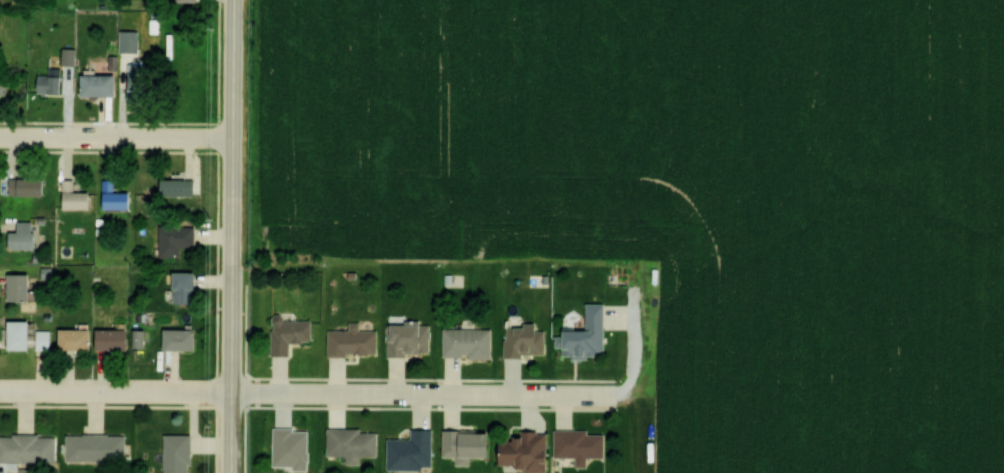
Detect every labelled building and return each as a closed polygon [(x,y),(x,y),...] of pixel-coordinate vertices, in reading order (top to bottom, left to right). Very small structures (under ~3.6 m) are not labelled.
[(155,64),(133,63),(131,101),(153,102),(155,64)] [(52,73),(39,73),(40,93),(67,92),(66,68),(52,68),(52,73)] [(122,95),(122,73),(89,73),(89,95),(122,95)] [(0,74),(0,94),(12,94),(12,74),(0,74)] [(51,195),(51,178),(13,178),(13,195),(51,195)] [(201,179),(163,179),(163,194),(201,194),(201,179)] [(97,208),(97,192),(76,192),(76,180),(67,180),(67,208),(97,208)] [(118,180),(105,180),(105,208),(136,208),(136,191),(118,191),(118,180)] [(42,249),(42,221),(22,221),(22,232),(14,232),(14,249),(42,249)] [(200,225),(164,225),(164,257),(185,257),(185,247),(200,247),(200,225)] [(180,304),(202,304),(202,271),(180,271),(180,304)] [(36,273),(14,273),(14,301),(36,301),(36,273)] [(581,329),(555,329),(555,355),(602,355),(602,303),(581,303),(581,329)] [(308,319),(267,319),(267,354),(286,354),(286,341),(308,341),(308,319)] [(36,348),(36,320),(14,320),(14,348),(36,348)] [(324,329),(324,355),(374,355),(374,329),(356,329),(356,322),(345,322),(345,329),(324,329)] [(383,354),(426,354),(426,322),(383,322),(383,354)] [(541,355),(541,324),(502,324),(502,355),(541,355)] [(439,357),(487,357),(487,328),(439,328),(439,357)] [(65,329),(65,351),(98,351),(98,329),(65,329)] [(102,349),(147,349),(147,329),(102,329),(102,349)] [(170,349),(201,349),(201,329),(170,329),(170,349)] [(53,331),(42,331),(42,348),(53,348),(53,331)] [(305,428),(269,428),(269,469),(305,469),(305,428)] [(342,456),(342,464),(356,464),(356,456),(373,456),(373,429),(323,428),(323,456),(342,456)] [(407,439),(383,439),(383,469),(428,469),(428,428),(407,428),(407,439)] [(484,431),(442,429),(442,456),(483,457),(484,431)] [(542,469),(543,431),(516,430),(516,437),(491,437),(490,468),(542,469)] [(572,457),(572,466),(583,466),(583,457),(601,456),(601,430),(550,430),(550,457),(572,457)] [(58,462),(58,434),(0,434),(0,462),(58,462)] [(130,461),(130,434),(70,434),(70,461),(130,461)] [(195,434),(169,434),(169,472),(195,472),(195,434)]
